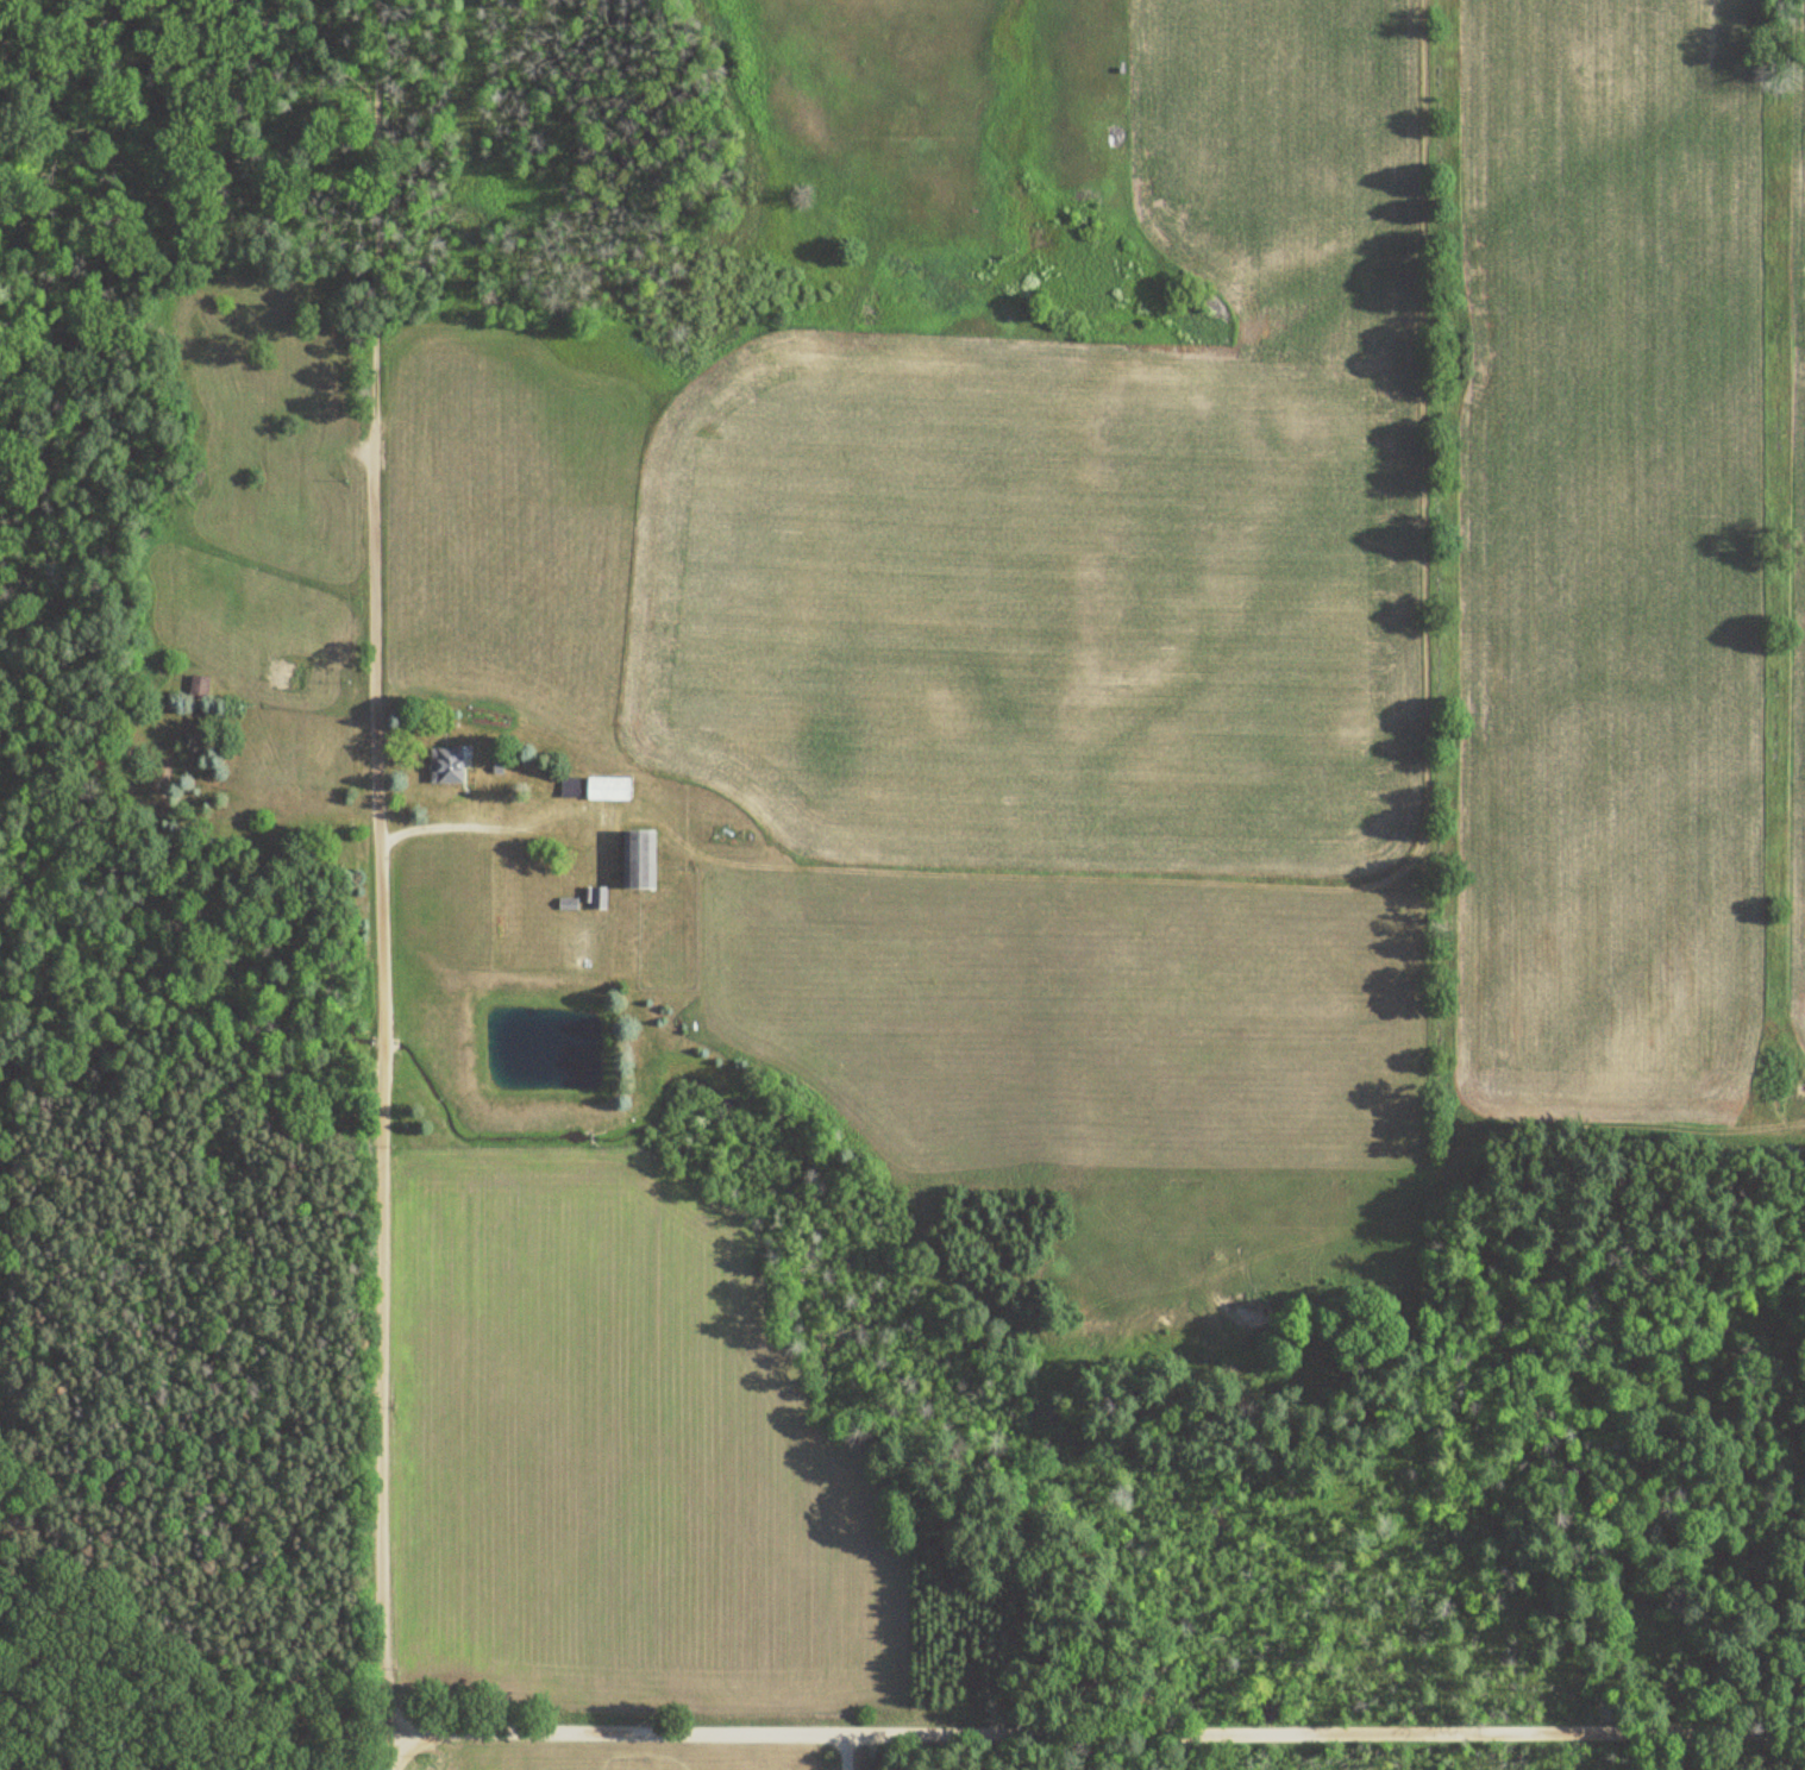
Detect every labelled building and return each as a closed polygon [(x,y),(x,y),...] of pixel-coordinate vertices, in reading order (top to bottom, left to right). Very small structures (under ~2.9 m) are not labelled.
[(209,678),(192,674),(188,696),(205,699),(209,678)] [(463,783),(463,749),(431,749),(431,783),(463,783)] [(630,778),(587,778),(587,801),(630,801),(630,778)] [(656,831),(624,831),(624,890),(656,890),(656,831)] [(605,909),(605,889),(591,889),(591,909),(605,909)]
